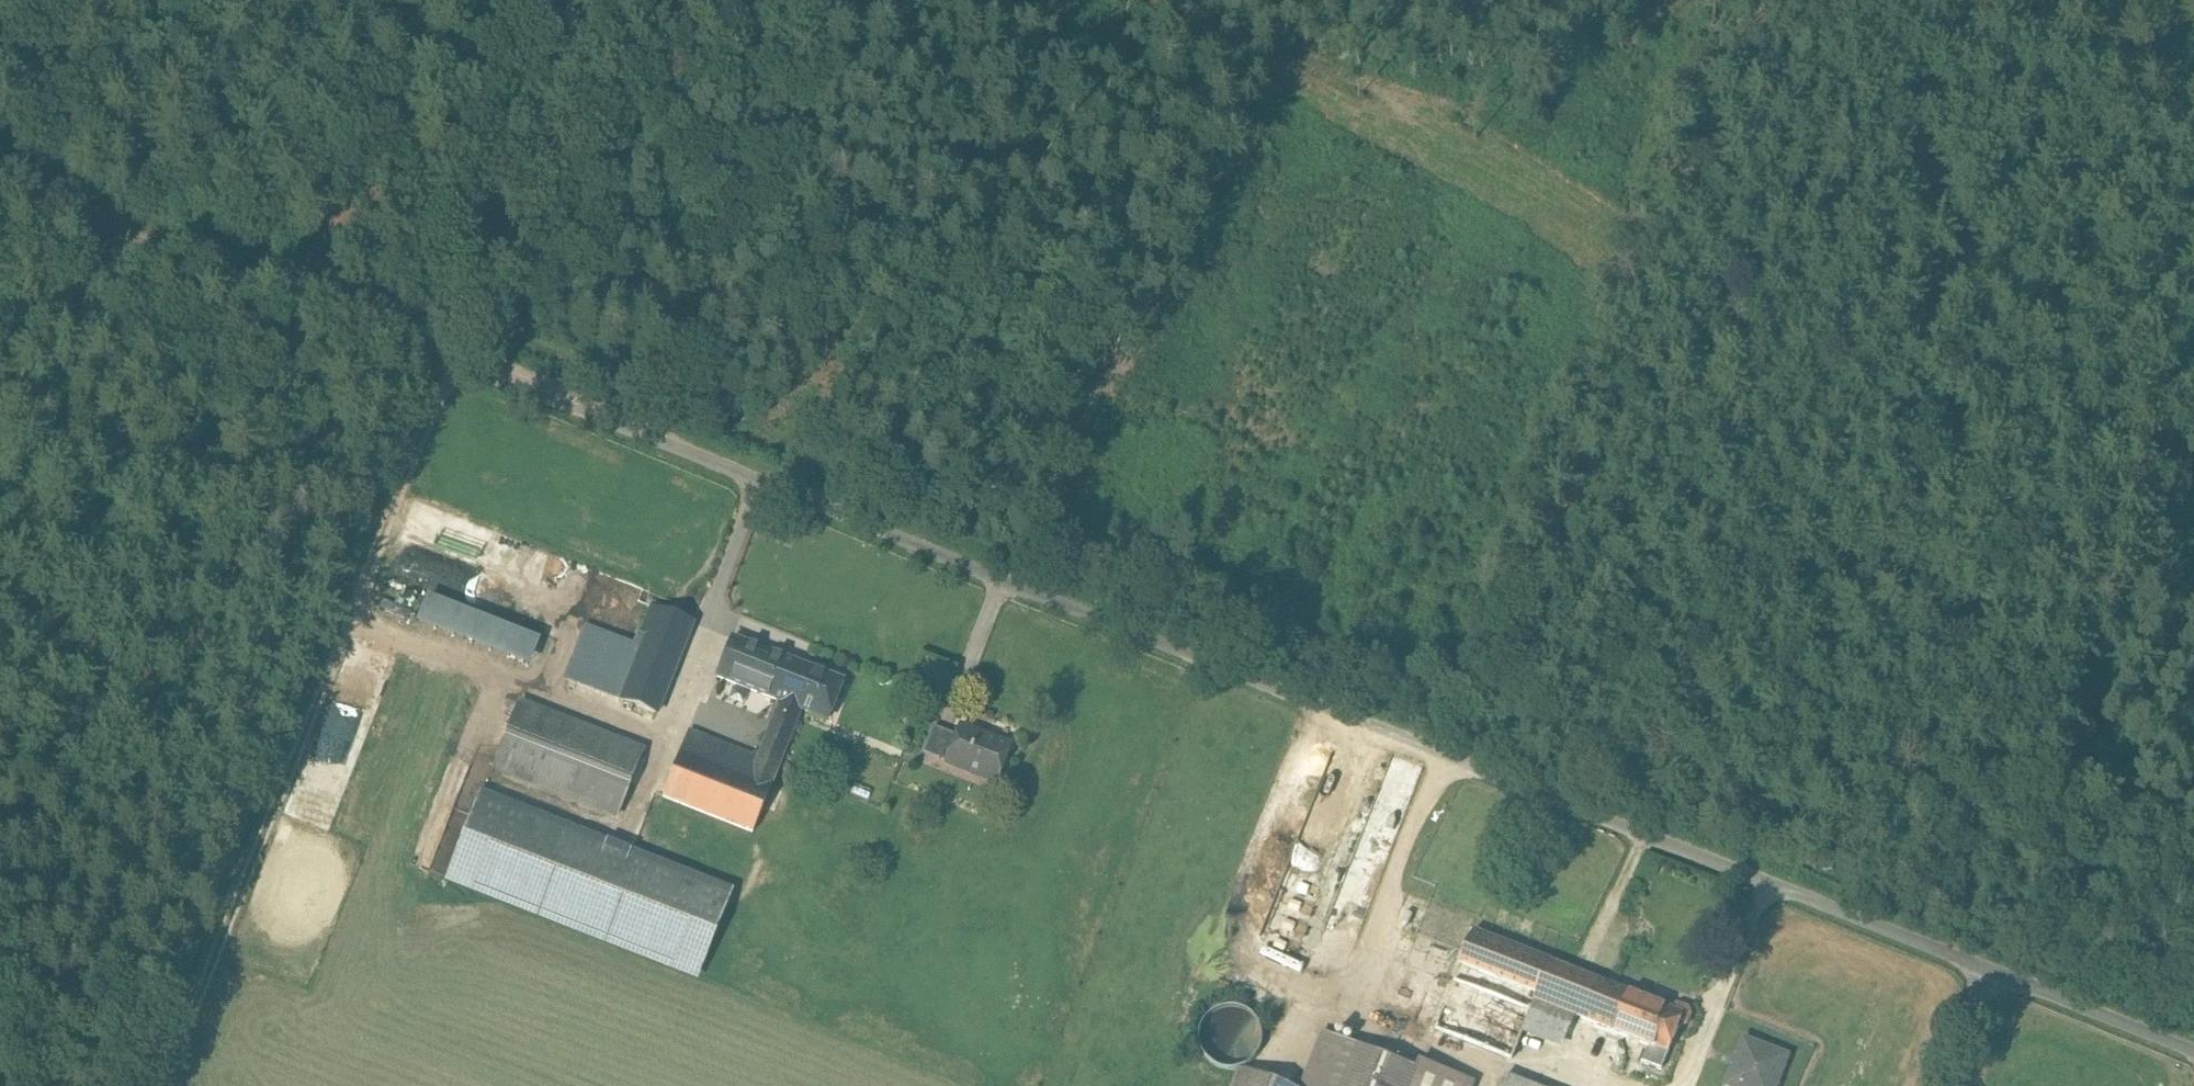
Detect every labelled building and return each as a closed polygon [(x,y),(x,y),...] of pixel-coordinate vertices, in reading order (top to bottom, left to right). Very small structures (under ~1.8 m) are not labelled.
[(434,595),(424,624),(537,664),(547,635),(434,595)] [(636,647),(616,699),(656,715),(692,625),(651,609),(636,647)] [(636,647),(587,628),(566,680),(616,699),(636,647)] [(808,670),(732,640),(732,641),(733,641),(718,678),(781,702),(794,707),(808,670)] [(842,684),(808,670),(794,707),(801,710),(801,711),(827,722),(842,684)] [(794,707),(781,702),(758,760),(778,768),(801,711),(801,710),(794,707)] [(642,752),(520,704),(494,770),(616,818),(642,752)] [(955,738),(933,729),(923,755),(939,762),(942,754),(948,756),(955,738)] [(1009,749),(959,729),(955,738),(948,756),(966,763),(965,766),(968,773),(978,777),(983,774),(997,780),(1009,749)] [(758,760),(688,733),(662,799),(752,834),(778,768),(758,760)] [(727,895),(482,799),(450,880),(695,977),(727,895)] [(1551,961),(1474,931),(1435,1030),(1512,1060),(1522,1034),(1563,1050),(1576,1016),(1586,1020),(1600,982),(1550,963),(1551,961)] [(1630,994),(1600,982),(1586,1020),(1615,1031),(1630,994)] [(1671,1010),(1630,994),(1615,1031),(1650,1045),(1643,1062),(1662,1070),(1679,1027),(1681,1028),(1687,1025),(1691,1015),(1689,1009),(1679,1005),(1672,1008),(1671,1010)] [(1262,1048),(1264,1036),(1262,1024),(1255,1014),(1245,1007),(1232,1005),(1220,1008),(1210,1014),(1203,1025),(1201,1037),(1204,1049),(1211,1059),(1221,1066),(1233,1068),(1245,1066),(1255,1059),(1262,1048)] [(1325,1033),(1304,1085),(1342,1085),(1358,1046),(1325,1033)] [(1743,1035),(1725,1083),(1732,1085),(1776,1085),(1788,1052),(1743,1035)] [(1358,1046),(1342,1085),(1413,1085),(1420,1070),(1418,1069),(1358,1046)] [(1421,1063),(1418,1069),(1420,1070),(1413,1085),(1474,1085),(1475,1085),(1421,1063)] [(1242,1071),(1236,1085),(1279,1085),(1242,1071)] [(1506,1076),(1502,1085),(1531,1085),(1506,1076)]
